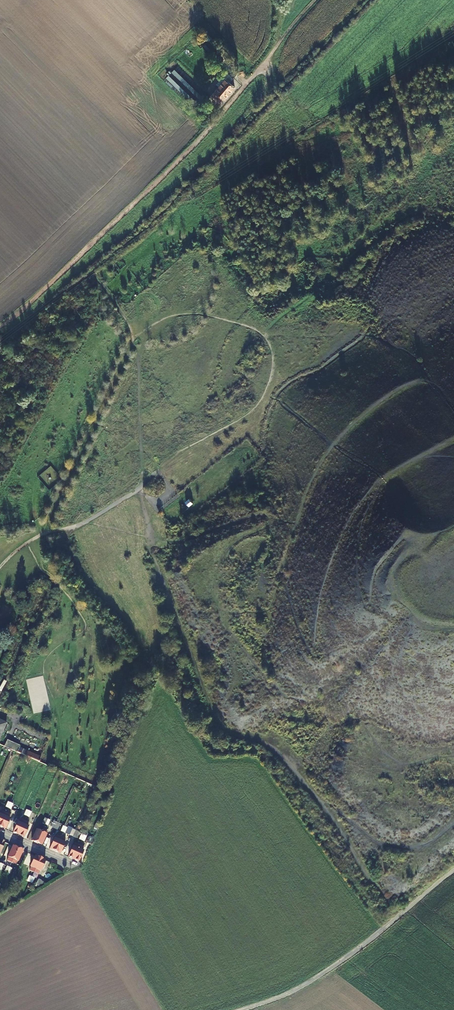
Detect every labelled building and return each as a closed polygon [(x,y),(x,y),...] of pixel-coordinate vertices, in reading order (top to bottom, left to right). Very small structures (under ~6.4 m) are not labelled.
[(203,47),(209,54),(212,52),(206,44),(203,47)] [(172,72),(201,100),(203,97),(175,69),(172,72)] [(197,102),(168,75),(165,78),(193,105),(197,102)] [(225,80),(224,81),(222,78),(216,85),(218,88),(208,98),(215,104),(218,101),(219,102),(221,99),(223,100),(234,88),(225,80)] [(252,455),(248,451),(239,458),(243,462),(252,455)] [(297,713),(290,719),(300,728),(310,719),(304,713),(301,716),(297,713)] [(9,739),(6,746),(13,750),(22,754),(31,758),(40,761),(42,756),(21,747),(22,745),(9,739)] [(12,814),(7,812),(1,826),(6,829),(11,818),(10,818),(12,814)] [(19,834),(25,820),(21,819),(20,822),(19,822),(14,832),(19,834)] [(30,822),(25,820),(19,834),(24,837),(29,826),(28,826),(30,822)] [(37,843),(44,829),(39,827),(38,830),(37,830),(32,840),(37,843)] [(48,831),(44,829),(37,843),(42,845),(47,834),(46,834),(48,831)] [(56,851),(62,837),(58,835),(56,838),(55,838),(50,849),(56,851)] [(67,839),(62,837),(56,851),(61,853),(66,843),(65,843),(67,839)] [(74,859),(80,845),(76,843),(75,846),(74,846),(69,857),(74,859)] [(85,847),(80,845),(74,859),(79,861),(84,850),(85,847)] [(8,860),(12,862),(18,848),(14,846),(9,857),(10,857),(8,860)] [(18,848),(12,862),(17,864),(18,861),(19,861),(24,851),(18,848)] [(31,870),(35,872),(41,858),(36,856),(32,867),(31,870)] [(41,858),(35,872),(39,875),(41,871),(46,860),(41,858)]
